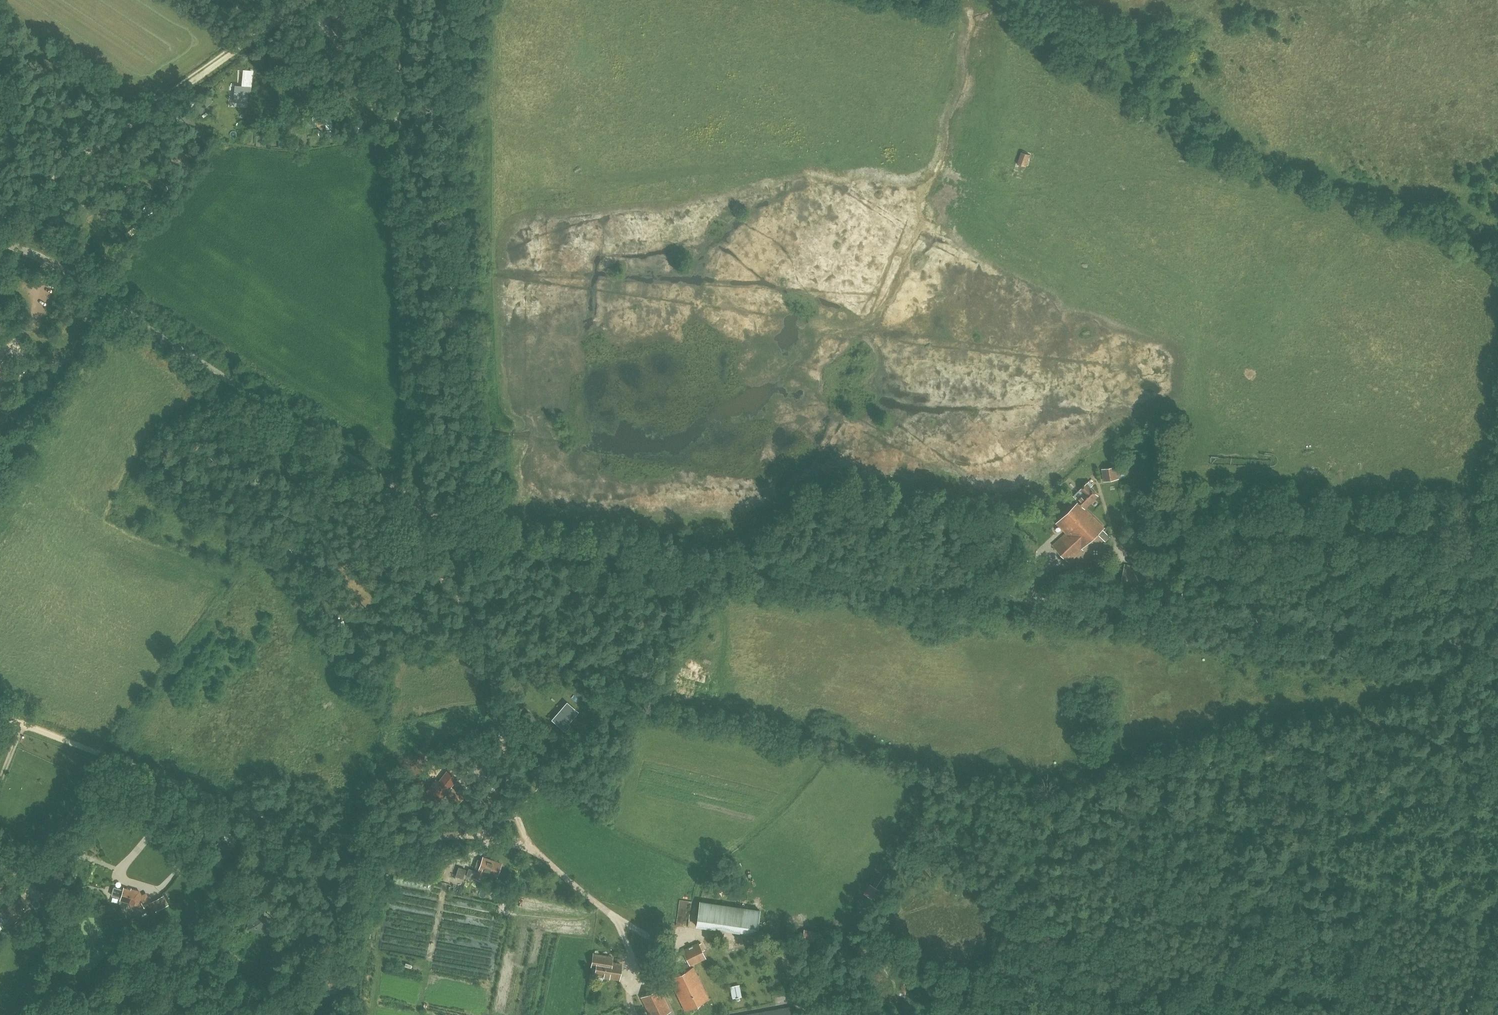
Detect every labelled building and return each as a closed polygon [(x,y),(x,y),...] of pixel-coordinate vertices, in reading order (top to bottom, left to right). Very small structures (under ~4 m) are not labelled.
[(251,87),(252,77),(246,76),(245,86),(236,85),(235,101),(246,102),(248,87),(251,87)] [(219,109),(221,103),(215,100),(212,105),(219,109)] [(285,127),(283,117),(268,119),(269,129),(285,127)] [(1028,167),(1032,155),(1021,151),(1017,163),(1028,167)] [(61,218),(55,214),(52,219),(57,224),(61,218)] [(1131,464),(1116,465),(1102,468),(1103,480),(1118,478),(1134,476),(1131,464)] [(1074,495),(1079,501),(1085,507),(1098,494),(1090,487),(1095,482),(1092,478),(1074,495)] [(1085,507),(1079,501),(1056,522),(1066,532),(1053,545),(1069,562),(1083,549),(1082,548),(1098,533),(1102,537),(1106,532),(1102,528),(1104,527),(1085,507)] [(1148,567),(1125,564),(1121,588),(1145,591),(1148,567)] [(337,617),(330,619),(336,637),(347,634),(344,622),(339,624),(337,617)] [(579,704),(565,720),(571,725),(585,710),(579,704)] [(436,781),(428,791),(439,799),(455,779),(447,773),(439,783),(436,781)] [(232,846),(222,838),(214,847),(223,856),(232,846)] [(483,857),(478,871),(469,868),(467,875),(481,880),(484,871),(498,876),(502,864),(483,857)] [(886,864),(881,871),(875,882),(873,885),(871,884),(865,893),(879,902),(885,893),(877,888),(890,866),(886,864)] [(466,869),(459,867),(456,876),(463,878),(466,869)] [(112,895),(121,898),(121,899),(130,902),(133,908),(143,903),(144,906),(150,902),(146,893),(142,895),(138,894),(139,891),(131,889),(131,890),(124,888),(123,890),(114,887),(112,895)] [(286,899),(292,896),(289,888),(283,890),(286,899)] [(164,905),(160,896),(152,900),(157,909),(164,905)] [(760,910),(700,901),(696,926),(756,934),(760,910)] [(822,933),(805,929),(802,940),(820,944),(822,933)] [(683,950),(690,967),(704,961),(695,943),(683,950)] [(619,978),(621,964),(606,962),(607,956),(594,954),(592,966),(596,967),(595,974),(619,978)] [(685,1010),(709,998),(693,966),(669,978),(685,1010)] [(672,1007),(663,989),(642,999),(651,1014),(656,1014),(672,1007)] [(789,1007),(744,1014),(790,1014),(789,1007)]
